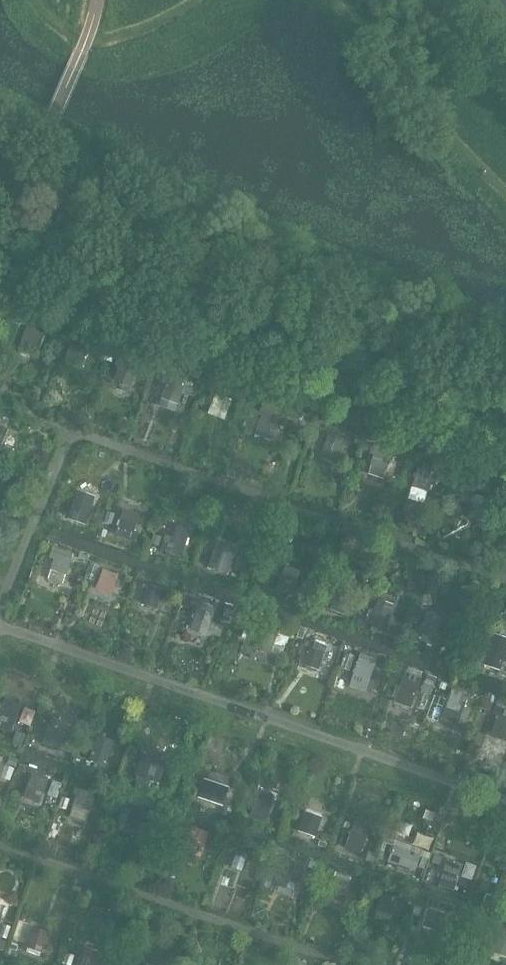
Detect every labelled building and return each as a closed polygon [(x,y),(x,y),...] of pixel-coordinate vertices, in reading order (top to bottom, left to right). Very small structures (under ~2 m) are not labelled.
[(53,366),(63,337),(30,325),(19,354),(53,366)] [(73,342),(66,360),(84,366),(90,348),(73,342)] [(118,368),(118,391),(136,390),(135,368),(118,368)] [(178,416),(186,386),(167,382),(159,411),(178,416)] [(211,412),(226,418),(232,401),(217,395),(211,412)] [(256,433),(272,439),(281,413),(265,407),(256,433)] [(12,435),(0,430),(0,463),(12,435)] [(327,432),(322,455),(342,459),(347,436),(327,432)] [(372,474),(388,476),(391,448),(376,446),(372,474)] [(89,524),(98,495),(78,488),(69,518),(89,524)] [(145,548),(154,524),(123,513),(114,537),(145,548)] [(170,521),(161,550),(184,557),(193,528),(170,521)] [(218,540),(210,567),(231,574),(239,547),(218,540)] [(50,568),(70,573),(76,552),(56,547),(50,568)] [(105,568),(98,588),(114,594),(121,574),(105,568)] [(315,577),(290,568),(279,601),(305,609),(315,577)] [(143,603),(160,609),(167,589),(150,583),(143,603)] [(378,597),(369,622),(387,629),(397,604),(378,597)] [(209,641),(224,611),(201,599),(186,630),(209,641)] [(446,653),(455,628),(426,618),(417,643),(446,653)] [(485,664),(502,669),(505,658),(505,636),(495,632),(485,664)] [(304,663),(321,669),(329,645),(312,639),(304,663)] [(383,671),(355,661),(345,688),(373,698),(383,671)] [(395,700),(412,707),(426,675),(409,668),(395,700)] [(434,695),(431,719),(441,720),(440,732),(452,734),(453,723),(464,724),(468,691),(452,689),(451,697),(434,695)] [(5,702),(0,713),(0,733),(17,741),(30,714),(5,702)] [(505,740),(505,709),(497,707),(492,737),(505,740)] [(47,744),(62,746),(65,730),(50,727),(47,744)] [(98,734),(91,758),(109,764),(117,739),(98,734)] [(3,777),(12,780),(18,763),(10,760),(3,777)] [(164,769),(139,760),(127,789),(153,799),(164,769)] [(33,768),(24,796),(43,802),(52,774),(33,768)] [(199,797),(225,807),(232,787),(206,777),(199,797)] [(269,819),(278,792),(262,786),(253,813),(269,819)] [(66,796),(62,813),(90,820),(97,791),(76,787),(74,797),(66,796)] [(126,803),(120,825),(141,830),(146,808),(126,803)] [(324,847),(334,821),(303,808),(292,835),(324,847)] [(363,853),(373,826),(356,820),(346,846),(363,853)] [(186,850),(204,855),(211,831),(193,826),(186,850)] [(395,865),(412,869),(417,851),(400,846),(395,865)] [(298,892),(308,865),(283,855),(273,882),(298,892)] [(471,866),(446,856),(434,888),(458,897),(471,866)] [(346,901),(353,881),(339,876),(332,896),(346,901)] [(384,892),(378,909),(395,914),(400,898),(384,892)] [(425,924),(452,932),(457,911),(430,904),(425,924)] [(30,946),(44,951),(50,931),(36,927),(30,946)] [(111,954),(86,944),(78,964),(107,964),(111,954)]
